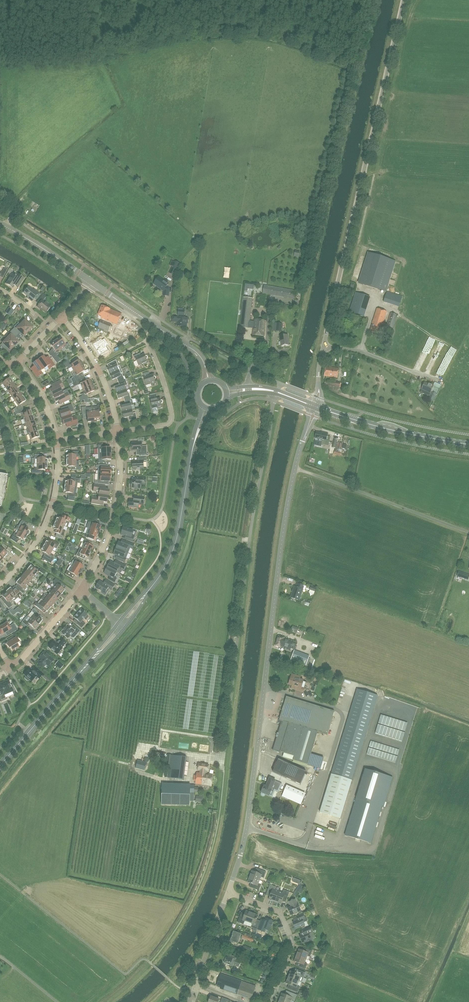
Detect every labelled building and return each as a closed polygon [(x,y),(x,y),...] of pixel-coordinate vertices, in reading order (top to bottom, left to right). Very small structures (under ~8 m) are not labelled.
[(358,283),(386,292),(395,261),(368,253),(358,283)] [(174,264),(170,273),(174,275),(178,266),(174,264)] [(12,274),(6,284),(12,288),(14,286),(17,288),(24,278),(20,276),(18,278),(12,274)] [(168,284),(159,277),(154,284),(163,290),(164,290),(164,291),(164,295),(169,296),(169,288),(166,286),(168,284)] [(263,293),(296,299),(297,291),(264,285),(263,293)] [(24,291),(25,292),(23,293),(30,298),(29,299),(32,301),(34,298),(36,299),(40,294),(34,289),(33,290),(28,287),(27,289),(26,289),(25,290),(24,291)] [(355,292),(349,311),(363,316),(369,297),(355,292)] [(402,297),(387,292),(384,301),(388,303),(399,306),(402,297)] [(41,301),(37,306),(45,312),(50,307),(43,301),(46,296),(43,294),(38,299),(41,301)] [(249,328),(250,322),(252,298),(244,298),(240,327),(249,328)] [(121,314),(110,309),(102,306),(98,315),(102,317),(101,318),(117,325),(121,314)] [(383,323),(386,312),(377,309),(373,321),(373,322),(370,332),(379,335),(382,326),(386,327),(386,328),(393,330),(397,316),(391,313),(387,325),(383,323)] [(177,322),(177,326),(187,327),(187,318),(184,318),(185,310),(178,310),(178,317),(173,317),(172,322),(177,322)] [(254,323),(250,322),(249,328),(254,328),(253,335),(264,336),(266,321),(255,319),(254,323)] [(20,325),(28,332),(33,327),(29,323),(28,324),(24,320),(20,325)] [(273,322),(272,331),(281,332),(282,324),(273,322)] [(24,336),(28,332),(20,325),(16,329),(15,327),(12,330),(17,334),(19,332),(24,336)] [(113,333),(121,337),(124,331),(115,328),(113,333)] [(6,339),(14,346),(18,342),(14,338),(16,335),(11,331),(9,333),(10,335),(6,339)] [(280,336),(281,346),(289,345),(288,335),(280,336)] [(55,342),(61,350),(64,348),(66,350),(68,349),(70,352),(73,350),(68,343),(65,345),(60,338),(55,342)] [(9,352),(14,346),(6,339),(0,345),(5,349),(5,348),(9,352)] [(100,342),(99,341),(94,344),(100,354),(106,351),(103,348),(106,346),(102,340),(100,342)] [(117,350),(123,347),(120,341),(114,344),(117,350)] [(58,352),(61,350),(55,342),(51,345),(56,352),(51,356),(57,363),(60,361),(57,355),(59,354),(59,353),(58,352)] [(147,357),(147,356),(145,356),(142,357),(141,353),(134,356),(135,359),(136,359),(137,360),(136,360),(139,366),(144,364),(144,365),(148,363),(147,359),(148,358),(147,357)] [(38,360),(44,369),(47,366),(50,369),(55,365),(48,356),(45,359),(43,356),(38,360)] [(41,371),(44,369),(38,360),(32,364),(34,366),(31,369),(37,377),(42,374),(41,371)] [(73,371),(82,366),(79,360),(71,365),(69,360),(62,364),(64,369),(67,367),(68,369),(71,367),(73,371)] [(107,369),(110,374),(119,370),(121,369),(120,365),(118,366),(116,360),(110,363),(111,366),(111,367),(107,369)] [(85,371),(82,366),(73,371),(76,376),(70,379),(72,383),(79,379),(77,375),(85,371)] [(339,369),(326,367),(324,376),(337,378),(339,369)] [(119,370),(110,374),(112,380),(116,379),(117,379),(118,382),(125,379),(122,374),(123,373),(121,369),(119,370)] [(156,378),(155,377),(154,376),(151,377),(149,372),(143,374),(145,380),(144,380),(146,386),(151,384),(152,385),(156,384),(155,380),(156,379),(156,378)] [(5,388),(13,382),(10,378),(2,383),(5,388)] [(50,379),(47,381),(45,383),(44,382),(41,384),(43,387),(45,386),(46,386),(50,384),(49,383),(52,381),(50,379)] [(82,383),(79,379),(72,383),(74,387),(80,384),(82,389),(92,386),(89,380),(82,383)] [(115,387),(117,393),(127,390),(125,386),(128,385),(126,379),(125,379),(118,382),(119,385),(119,386),(115,387)] [(49,390),(52,396),(62,392),(60,389),(63,387),(60,380),(51,385),(52,388),(49,390)] [(13,382),(5,388),(7,390),(6,391),(5,393),(6,394),(8,392),(16,387),(13,383),(13,382)] [(431,391),(432,392),(437,394),(438,389),(439,390),(441,385),(435,382),(434,383),(433,386),(424,382),(420,393),(429,396),(430,393),(431,391)] [(94,391),(92,386),(82,389),(84,393),(81,394),(82,396),(79,397),(81,401),(88,399),(86,394),(94,391)] [(11,397),(19,392),(16,387),(8,392),(11,397)] [(124,398),(125,401),(131,399),(129,393),(128,393),(127,390),(117,393),(119,399),(123,398),(124,398)] [(19,392),(11,397),(15,401),(22,396),(19,392)] [(62,392),(52,396),(55,402),(58,401),(60,404),(70,399),(67,393),(63,395),(62,392)] [(158,401),(157,397),(156,393),(150,395),(152,402),(151,403),(153,413),(159,411),(158,409),(162,408),(162,404),(163,403),(163,401),(162,400),(161,400),(158,401)] [(22,396),(15,401),(18,406),(26,401),(22,396)] [(131,399),(125,401),(126,404),(125,405),(121,406),(122,412),(132,410),(131,406),(134,406),(132,399),(131,399)] [(59,412),(61,418),(70,415),(69,413),(74,411),(71,404),(65,406),(66,410),(59,412)] [(92,407),(94,421),(100,420),(98,412),(101,412),(100,405),(97,405),(97,406),(92,407)] [(94,421),(92,407),(86,408),(86,407),(81,407),(82,414),(87,414),(88,422),(94,421)] [(23,419),(32,416),(30,410),(21,413),(23,419)] [(132,410),(122,412),(124,418),(128,417),(129,418),(129,421),(137,419),(136,413),(133,413),(132,410)] [(70,415),(61,418),(63,425),(70,422),(71,426),(78,424),(75,417),(71,418),(70,415)] [(25,424),(34,421),(32,416),(23,419),(25,424)] [(26,426),(27,429),(36,426),(34,421),(25,424),(22,425),(23,426),(24,426),(26,426)] [(27,429),(28,434),(37,431),(36,426),(27,429)] [(39,437),(37,431),(28,434),(30,440),(39,437)] [(315,438),(322,440),(321,444),(328,446),(331,437),(328,436),(328,434),(322,432),(322,433),(316,432),(315,438)] [(139,451),(139,455),(139,457),(149,456),(149,454),(147,454),(147,446),(142,446),(142,442),(132,443),(132,451),(138,450),(139,451)] [(98,454),(110,454),(110,448),(103,448),(103,445),(97,445),(98,454)] [(66,461),(76,461),(76,457),(79,457),(79,451),(71,452),(71,455),(68,455),(68,456),(66,456),(66,461)] [(111,460),(110,454),(98,454),(98,463),(104,463),(104,460),(111,460)] [(42,458),(42,455),(34,455),(34,464),(37,464),(47,464),(47,459),(45,459),(45,458),(42,458)] [(133,469),(144,468),(144,461),(147,461),(146,457),(139,458),(140,461),(133,462),(133,469)] [(76,464),(76,461),(66,461),(66,466),(68,466),(68,467),(71,467),(71,470),(81,470),(81,467),(79,467),(79,464),(76,464)] [(47,469),(47,464),(37,464),(37,467),(34,467),(34,470),(32,470),(32,473),(41,473),(41,470),(45,470),(45,469),(47,469)] [(97,474),(110,475),(111,468),(104,468),(104,465),(98,465),(96,465),(96,468),(98,468),(98,470),(97,474)] [(110,475),(97,474),(97,480),(95,480),(95,483),(104,484),(104,481),(110,481),(110,475)] [(132,480),(131,487),(141,489),(142,484),(145,485),(146,478),(136,477),(136,480),(132,480)] [(80,483),(80,479),(71,478),(71,481),(67,480),(67,482),(65,481),(64,486),(74,488),(77,488),(78,483),(80,483)] [(94,484),(93,491),(99,492),(99,495),(108,496),(109,490),(105,489),(106,486),(94,484)] [(76,493),(75,491),(74,491),(74,488),(64,486),(64,491),(65,491),(65,493),(70,493),(69,496),(75,497),(76,497),(76,493)] [(92,497),(91,503),(103,505),(103,502),(107,503),(108,496),(99,495),(98,498),(92,497)] [(145,498),(137,497),(136,500),(135,500),(130,500),(129,507),(139,508),(139,505),(144,505),(145,498)] [(56,518),(55,523),(64,526),(67,528),(69,523),(71,519),(61,515),(60,518),(59,518),(58,519),(56,518)] [(100,526),(97,525),(98,522),(96,521),(97,518),(91,517),(89,522),(88,522),(86,528),(88,528),(99,532),(100,528),(99,528),(100,526)] [(20,527),(19,531),(27,536),(30,531),(28,531),(29,529),(26,528),(27,525),(21,521),(18,526),(20,527)] [(63,529),(64,526),(55,523),(53,527),(55,528),(54,529),(55,530),(54,532),(63,536),(65,530),(63,529)] [(97,538),(99,532),(88,528),(85,537),(93,540),(94,537),(97,538)] [(123,528),(121,535),(127,537),(126,540),(133,542),(134,538),(132,537),(133,531),(123,528)] [(25,540),(27,536),(19,531),(17,534),(15,532),(14,534),(11,539),(16,543),(18,541),(17,540),(19,538),(23,540),(23,539),(25,540)] [(82,548),(90,552),(93,547),(91,546),(92,543),(84,539),(82,538),(80,541),(83,542),(82,542),(85,543),(82,548)] [(46,541),(44,545),(52,550),(54,548),(56,549),(57,547),(59,544),(53,540),(51,543),(48,541),(48,542),(46,541)] [(119,542),(116,548),(126,552),(129,553),(131,548),(133,549),(134,545),(126,542),(125,544),(119,542)] [(52,550),(44,545),(41,550),(43,551),(42,552),(46,554),(44,557),(44,556),(42,559),(51,564),(52,561),(55,556),(51,554),(52,550)] [(88,558),(90,552),(82,548),(80,547),(77,552),(76,556),(84,559),(86,557),(88,558)] [(126,559),(129,553),(126,552),(116,548),(114,555),(120,557),(118,560),(125,562),(126,559)] [(73,560),(70,565),(80,571),(83,566),(81,565),(83,562),(75,558),(73,560)] [(107,568),(117,572),(120,574),(122,569),(124,570),(126,566),(118,562),(116,565),(110,562),(107,568)] [(77,576),(80,571),(70,565),(67,570),(65,574),(73,579),(75,575),(77,576)] [(31,566),(27,570),(35,577),(38,572),(31,566)] [(114,578),(117,572),(107,568),(104,574),(110,577),(109,579),(115,583),(117,579),(114,578)] [(31,581),(35,577),(27,570),(23,574),(33,582),(31,581)] [(32,584),(33,582),(23,574),(20,578),(27,585),(29,583),(32,584)] [(24,589),(27,585),(20,578),(16,583),(24,589)] [(53,588),(61,595),(65,590),(59,585),(61,582),(56,578),(54,581),(55,582),(54,583),(54,585),(55,586),(53,588)] [(96,588),(102,592),(101,593),(105,595),(110,589),(112,590),(115,586),(108,581),(105,585),(100,581),(96,588)] [(294,586),(291,597),(299,600),(304,586),(297,583),(296,587),(294,586)] [(17,591),(14,593),(10,588),(6,591),(12,599),(14,601),(18,598),(19,599),(22,597),(17,591)] [(49,589),(48,591),(50,592),(58,599),(61,595),(53,588),(51,591),(49,589)] [(10,601),(12,599),(6,591),(1,595),(7,601),(4,603),(9,609),(13,606),(10,601)] [(44,595),(46,597),(54,603),(58,599),(50,592),(48,594),(45,593),(44,595)] [(46,597),(43,601),(51,607),(54,603),(46,597)] [(43,601),(41,599),(37,604),(36,603),(34,605),(39,609),(41,606),(47,612),(51,607),(43,601)] [(35,614),(31,618),(39,625),(42,620),(36,615),(38,613),(33,609),(31,611),(35,614)] [(87,615),(81,609),(74,618),(78,622),(76,624),(81,628),(85,624),(82,621),(84,618),(86,620),(88,617),(86,615),(87,615)] [(39,625),(31,618),(28,615),(22,622),(27,626),(29,624),(35,629),(39,625)] [(0,627),(0,635),(1,634),(1,635),(8,631),(9,631),(11,634),(18,630),(14,623),(9,626),(7,622),(0,627)] [(74,637),(80,631),(74,626),(72,629),(67,625),(65,627),(63,630),(61,633),(61,634),(62,635),(64,635),(68,639),(70,636),(72,638),(74,637)] [(284,637),(278,635),(275,646),(280,647),(290,650),(293,641),(284,637)] [(12,651),(19,647),(17,644),(19,642),(16,637),(14,638),(13,636),(7,639),(8,642),(6,643),(8,647),(10,646),(12,651)] [(48,646),(49,646),(48,647),(57,654),(58,653),(59,654),(63,650),(61,649),(62,648),(61,648),(66,643),(60,638),(56,643),(54,641),(51,643),(50,643),(48,646)] [(48,666),(53,660),(44,652),(39,658),(42,660),(41,661),(40,661),(38,663),(42,668),(46,664),(48,666)] [(306,666),(309,658),(294,652),(291,660),(306,666)] [(63,665),(58,661),(55,665),(60,669),(63,665)] [(29,668),(24,674),(26,676),(25,677),(25,678),(27,681),(29,681),(30,679),(32,681),(34,678),(36,680),(39,676),(40,677),(43,674),(39,670),(35,667),(32,671),(29,668)] [(303,692),(304,688),(301,687),(303,681),(299,680),(300,677),(292,674),(289,684),(296,686),(295,689),(303,692)] [(8,681),(0,684),(0,686),(0,697),(2,700),(6,698),(4,695),(13,692),(11,688),(12,687),(10,684),(9,684),(8,681)] [(335,762),(332,772),(353,778),(378,696),(357,689),(335,762)] [(327,735),(335,711),(287,697),(280,720),(282,721),(273,750),(294,756),(303,727),(318,732),(327,735)] [(318,732),(303,727),(294,756),(293,760),(308,764),(311,754),(318,732)] [(321,768),(324,758),(311,754),(308,764),(321,768)] [(184,780),(186,762),(187,757),(168,755),(165,777),(175,779),(184,780)] [(278,759),(273,772),(300,784),(306,771),(278,759)] [(146,763),(138,760),(136,768),(144,770),(146,763)] [(211,786),(213,774),(208,774),(208,772),(209,766),(198,765),(197,770),(200,770),(199,773),(197,773),(195,784),(211,786)] [(392,777),(365,769),(345,835),(371,843),(382,805),(384,805),(392,777)] [(330,776),(319,812),(340,818),(351,784),(352,780),(353,778),(332,772),(330,776)] [(264,786),(261,792),(261,793),(261,794),(261,795),(261,796),(263,796),(264,796),(265,795),(265,794),(269,796),(269,795),(272,796),(275,791),(278,792),(282,784),(275,781),(275,780),(269,778),(266,786),(264,786)] [(162,784),(162,804),(189,805),(190,792),(196,792),(196,785),(162,784)] [(291,800),(296,790),(287,786),(282,796),(291,800)] [(301,804),(305,794),(296,790),(291,800),(301,804)] [(252,871),(250,876),(259,880),(261,877),(264,878),(266,872),(260,870),(259,874),(252,871)] [(258,883),(259,880),(250,876),(248,882),(255,885),(253,888),(259,891),(261,884),(258,883)] [(269,899),(275,902),(279,891),(275,890),(276,887),(270,884),(267,891),(271,893),(269,899)] [(279,891),(275,902),(281,904),(283,897),(287,899),(289,892),(283,890),(282,893),(279,891)] [(301,911),(298,903),(297,904),(295,899),(289,901),(291,906),(287,908),(291,915),(294,914),(295,914),(297,914),(297,913),(301,911)] [(246,921),(248,922),(252,913),(246,911),(243,918),(239,916),(237,922),(244,924),(244,922),(246,921)] [(252,913),(248,922),(251,923),(252,925),(251,927),(253,928),(252,930),(256,932),(259,925),(255,924),(258,915),(252,913)] [(305,917),(303,913),(296,916),(298,920),(293,922),(296,929),(305,925),(303,922),(307,920),(306,917),(305,917)] [(269,931),(273,921),(266,918),(265,921),(262,919),(258,930),(264,932),(265,929),(269,931)] [(306,943),(308,944),(311,943),(312,941),(311,940),(311,939),(308,932),(312,930),(310,927),(304,929),(305,933),(299,935),(303,943),(306,942),(306,943)] [(238,943),(241,934),(234,932),(231,941),(238,943)] [(241,934),(238,943),(241,944),(243,938),(248,939),(248,940),(253,942),(256,943),(257,940),(255,939),(254,939),(249,937),(241,934)] [(299,949),(297,955),(306,959),(307,955),(310,956),(312,951),(306,949),(305,951),(299,949)] [(239,967),(241,962),(236,959),(237,958),(228,954),(224,962),(224,963),(233,967),(233,965),(239,967)] [(305,962),(306,959),(297,955),(294,961),(300,964),(299,967),(305,969),(307,964),(305,963),(305,962)] [(291,971),(288,977),(298,981),(299,978),(301,979),(303,978),(306,972),(299,969),(297,974),(291,971)] [(220,988),(237,994),(241,981),(221,974),(217,986),(221,987),(220,988)] [(298,981),(288,977),(286,983),(292,986),(291,990),(298,992),(300,987),(299,986),(297,985),(298,981)] [(241,981),(237,994),(251,999),(256,986),(241,981)] [(280,999),(286,1001),(291,1001),(292,1000),(295,1001),(297,995),(290,992),(289,996),(282,993),(280,999)]
